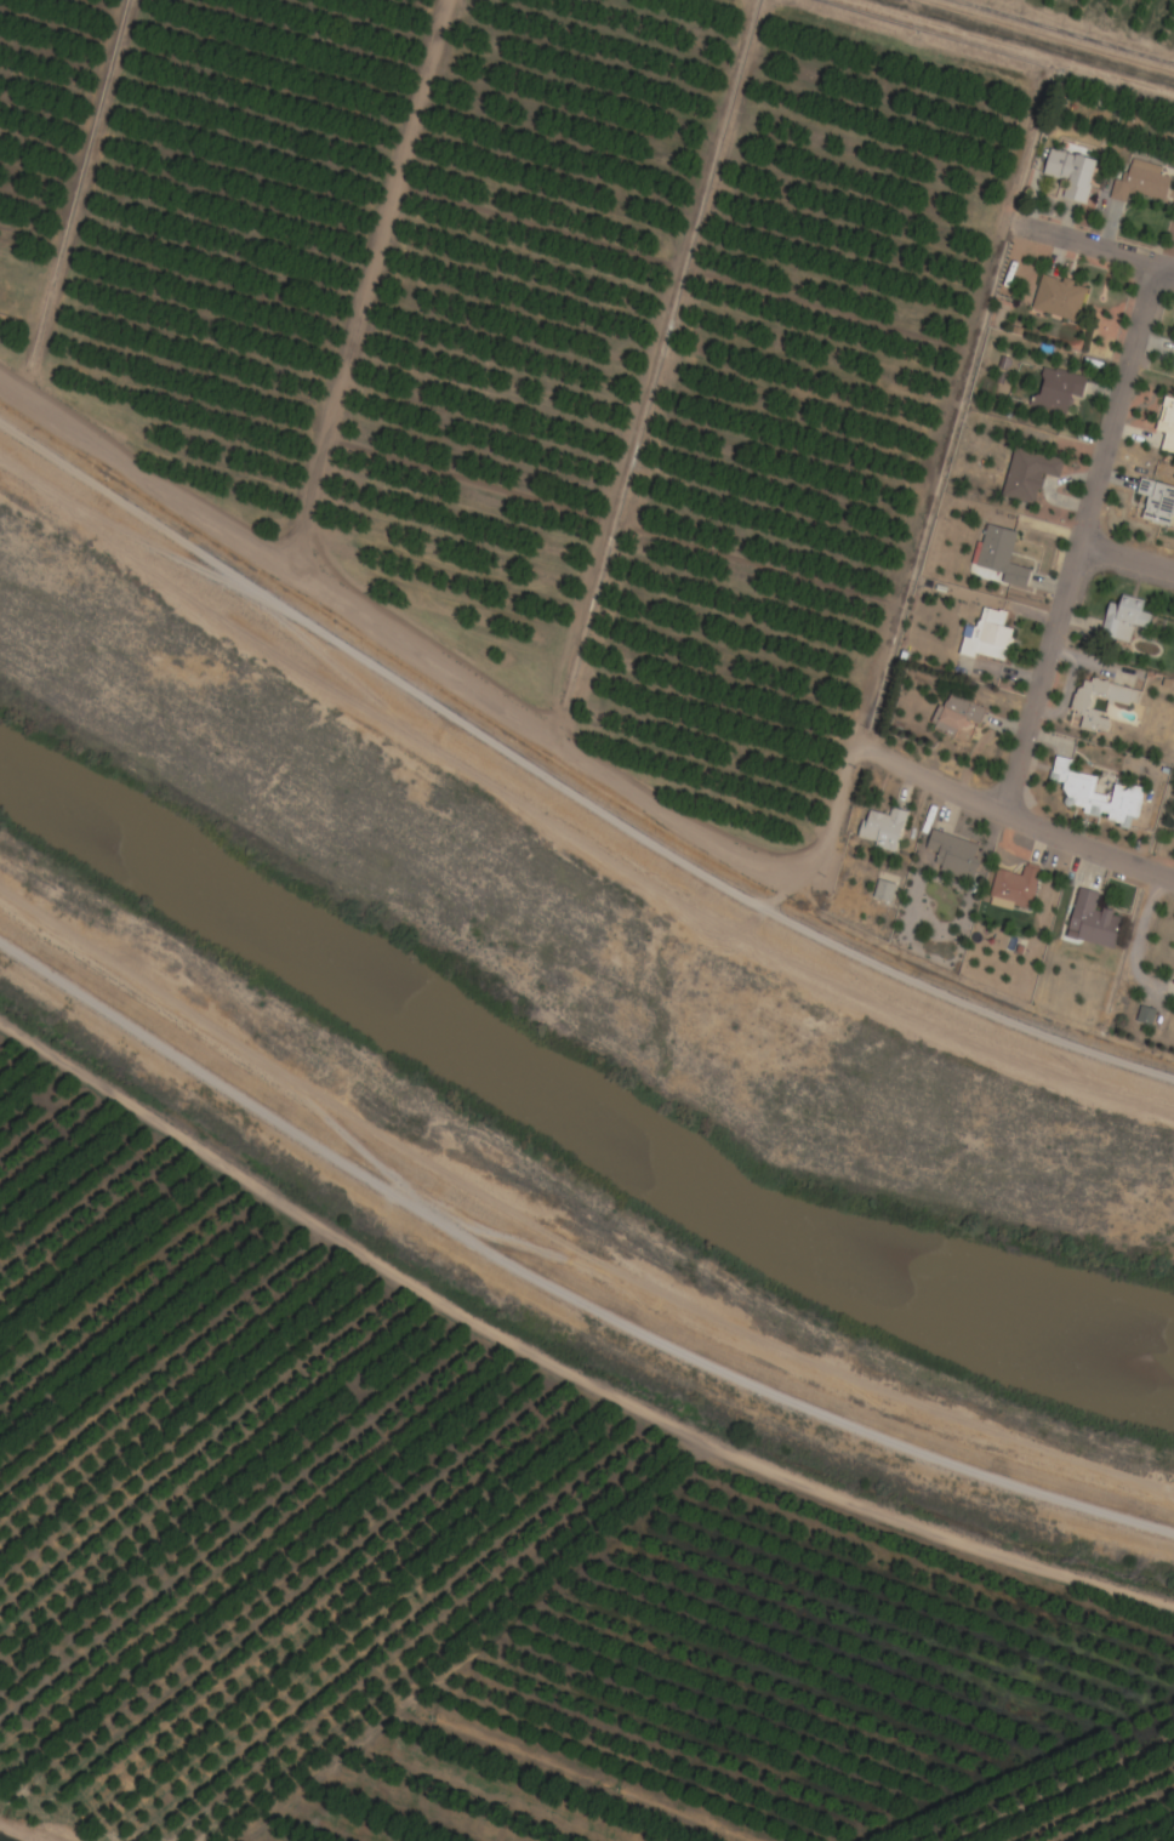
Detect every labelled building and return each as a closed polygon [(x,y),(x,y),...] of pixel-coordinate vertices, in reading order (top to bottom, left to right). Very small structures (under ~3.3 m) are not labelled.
[(1062,200),(1085,204),(1095,160),(1048,150),(1043,175),(1066,180),(1062,200)] [(1129,160),(1123,182),(1114,180),(1109,200),(1127,205),(1130,194),(1163,203),(1171,172),(1129,160)] [(1085,287),(1040,276),(1032,312),(1077,323),(1085,287)] [(1086,379),(1042,368),(1032,409),(1066,418),(1071,398),(1080,400),(1086,379)] [(1164,434),(1160,451),(1173,453),(1173,400),(1162,398),(1156,432),(1164,434)] [(1002,498),(1034,506),(1041,476),(1057,480),(1062,461),(1014,449),(1002,498)] [(1139,480),(1136,494),(1146,497),(1141,520),(1173,528),(1173,489),(1139,480)] [(1016,533),(984,525),(973,568),(1002,576),(1000,584),(1024,591),(1029,570),(1008,565),(1016,533)] [(1130,643),(1133,627),(1147,630),(1150,615),(1140,613),(1142,602),(1119,597),(1117,607),(1107,605),(1101,638),(1130,643)] [(1013,630),(1003,627),(1007,614),(981,608),(976,630),(965,627),(958,654),(1004,665),(1013,630)] [(1141,693),(1080,677),(1070,712),(1082,716),(1079,726),(1105,733),(1110,716),(1091,711),(1094,698),(1137,709),(1141,693)] [(985,711),(948,692),(931,727),(955,739),(965,719),(978,726),(985,711)] [(1141,789),(1113,784),(1110,798),(1093,795),(1096,778),(1070,774),(1072,761),(1054,758),(1049,783),(1065,785),(1061,809),(1106,817),(1105,824),(1134,829),(1141,789)] [(895,854),(908,814),(891,809),(888,817),(867,810),(857,842),(895,854)] [(981,847),(934,833),(923,870),(969,884),(981,847)] [(1029,913),(1040,872),(1023,867),(1021,878),(997,871),(988,902),(1029,913)] [(895,887),(878,882),(873,899),(890,904),(895,887)] [(1066,938),(1114,950),(1121,917),(1095,910),(1099,895),(1078,890),(1066,938)]
